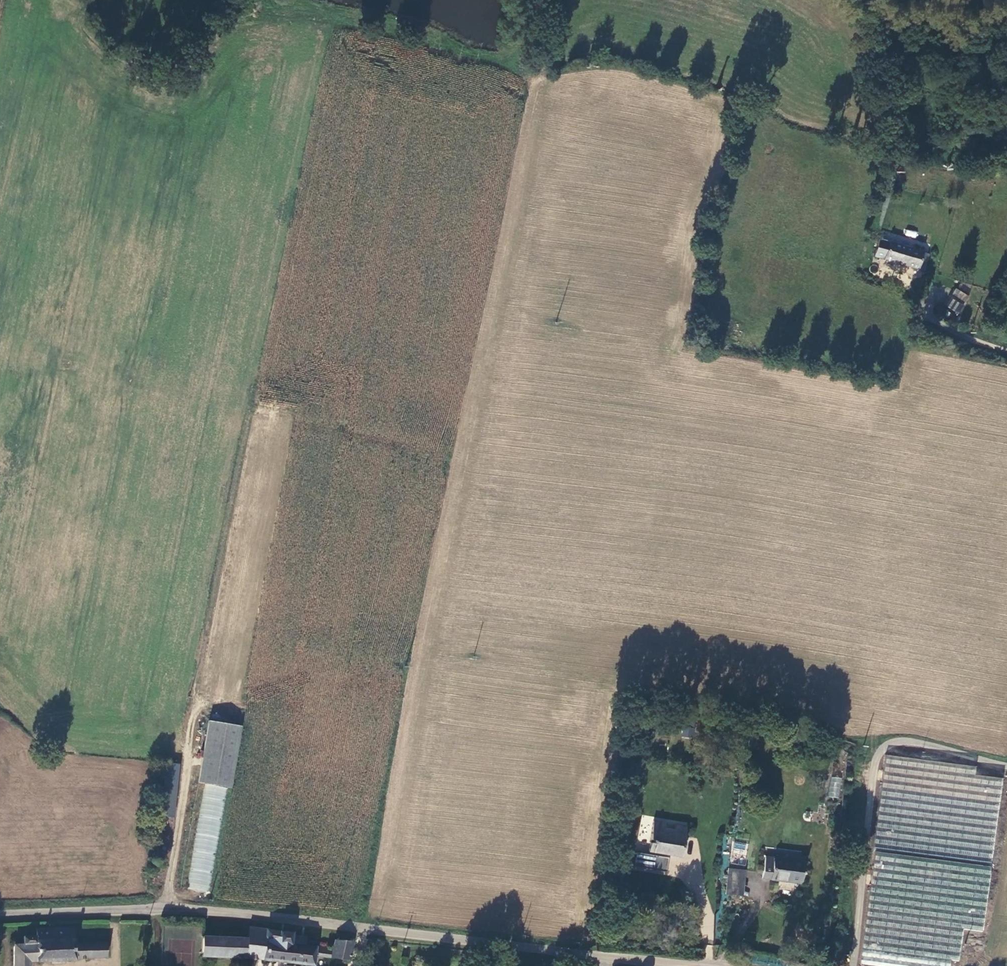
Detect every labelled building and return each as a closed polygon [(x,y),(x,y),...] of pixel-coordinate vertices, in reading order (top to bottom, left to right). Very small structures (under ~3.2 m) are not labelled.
[(927,255),(880,239),(874,254),(922,270),(927,255)] [(958,312),(962,306),(951,299),(947,305),(958,312)] [(229,790),(241,727),(209,722),(197,784),(229,790)] [(682,736),(694,736),(694,727),(682,727),(682,736)] [(1000,781),(977,776),(975,764),(885,757),(861,965),(958,965),(962,932),(983,933),(1000,781)] [(649,852),(682,857),(687,826),(674,824),(673,829),(667,828),(667,823),(654,821),(649,852)] [(656,855),(637,852),(635,865),(641,866),(640,868),(654,870),(656,855)] [(668,857),(656,855),(654,870),(666,872),(668,857)] [(801,884),(804,862),(765,857),(763,880),(801,884)] [(745,870),(728,868),(726,896),(742,897),(745,870)] [(104,945),(72,946),(73,929),(36,930),(35,937),(21,937),(21,946),(15,947),(12,946),(11,965),(27,965),(28,960),(70,959),(76,958),(104,956),(104,945)] [(302,965),(315,965),(316,961),(348,965),(353,944),(335,941),(333,954),(308,950),(309,941),(295,939),(295,936),(253,930),(250,943),(203,939),(203,956),(220,957),(254,959),(286,964),(302,965)]
